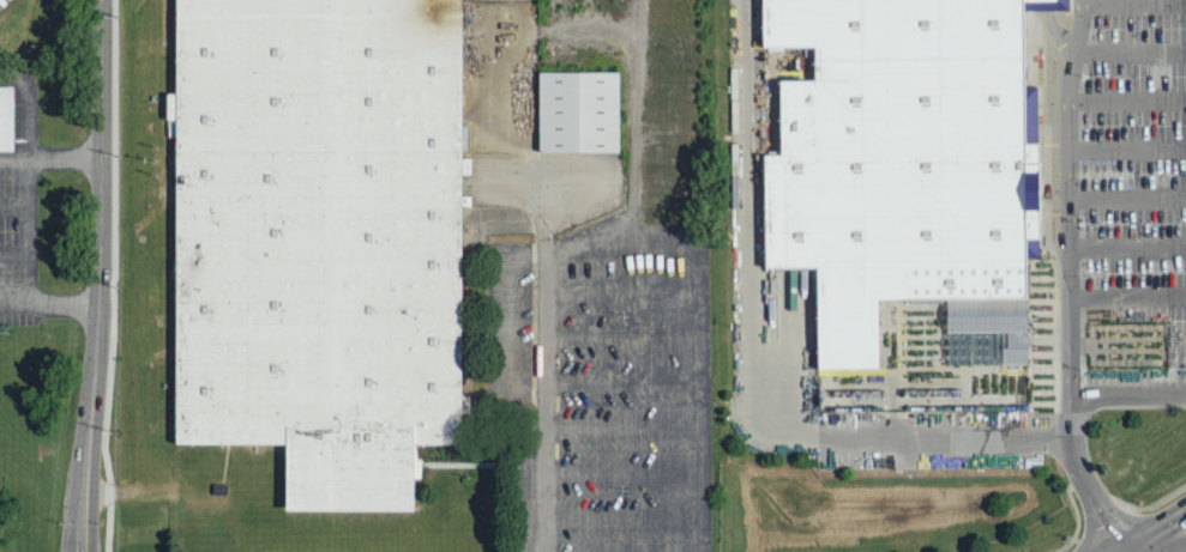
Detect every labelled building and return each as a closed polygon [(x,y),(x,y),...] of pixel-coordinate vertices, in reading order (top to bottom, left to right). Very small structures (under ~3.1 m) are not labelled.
[(171,448),(283,448),(283,511),(413,512),(413,445),(462,445),(463,0),(174,0),(171,448)] [(760,42),(759,0),(1067,0),(1067,11),(1023,11),(1024,85),(1036,84),(1040,260),(1025,260),(1027,364),(1003,364),(1001,332),(945,333),(945,299),(878,301),(879,369),(818,370),(817,266),(764,267),(761,153),(778,153),(777,81),(815,80),(815,41),(760,42)] [(540,151),(538,71),(620,71),(620,150),(540,151)] [(13,150),(0,150),(0,85),(13,85),(13,150)]
